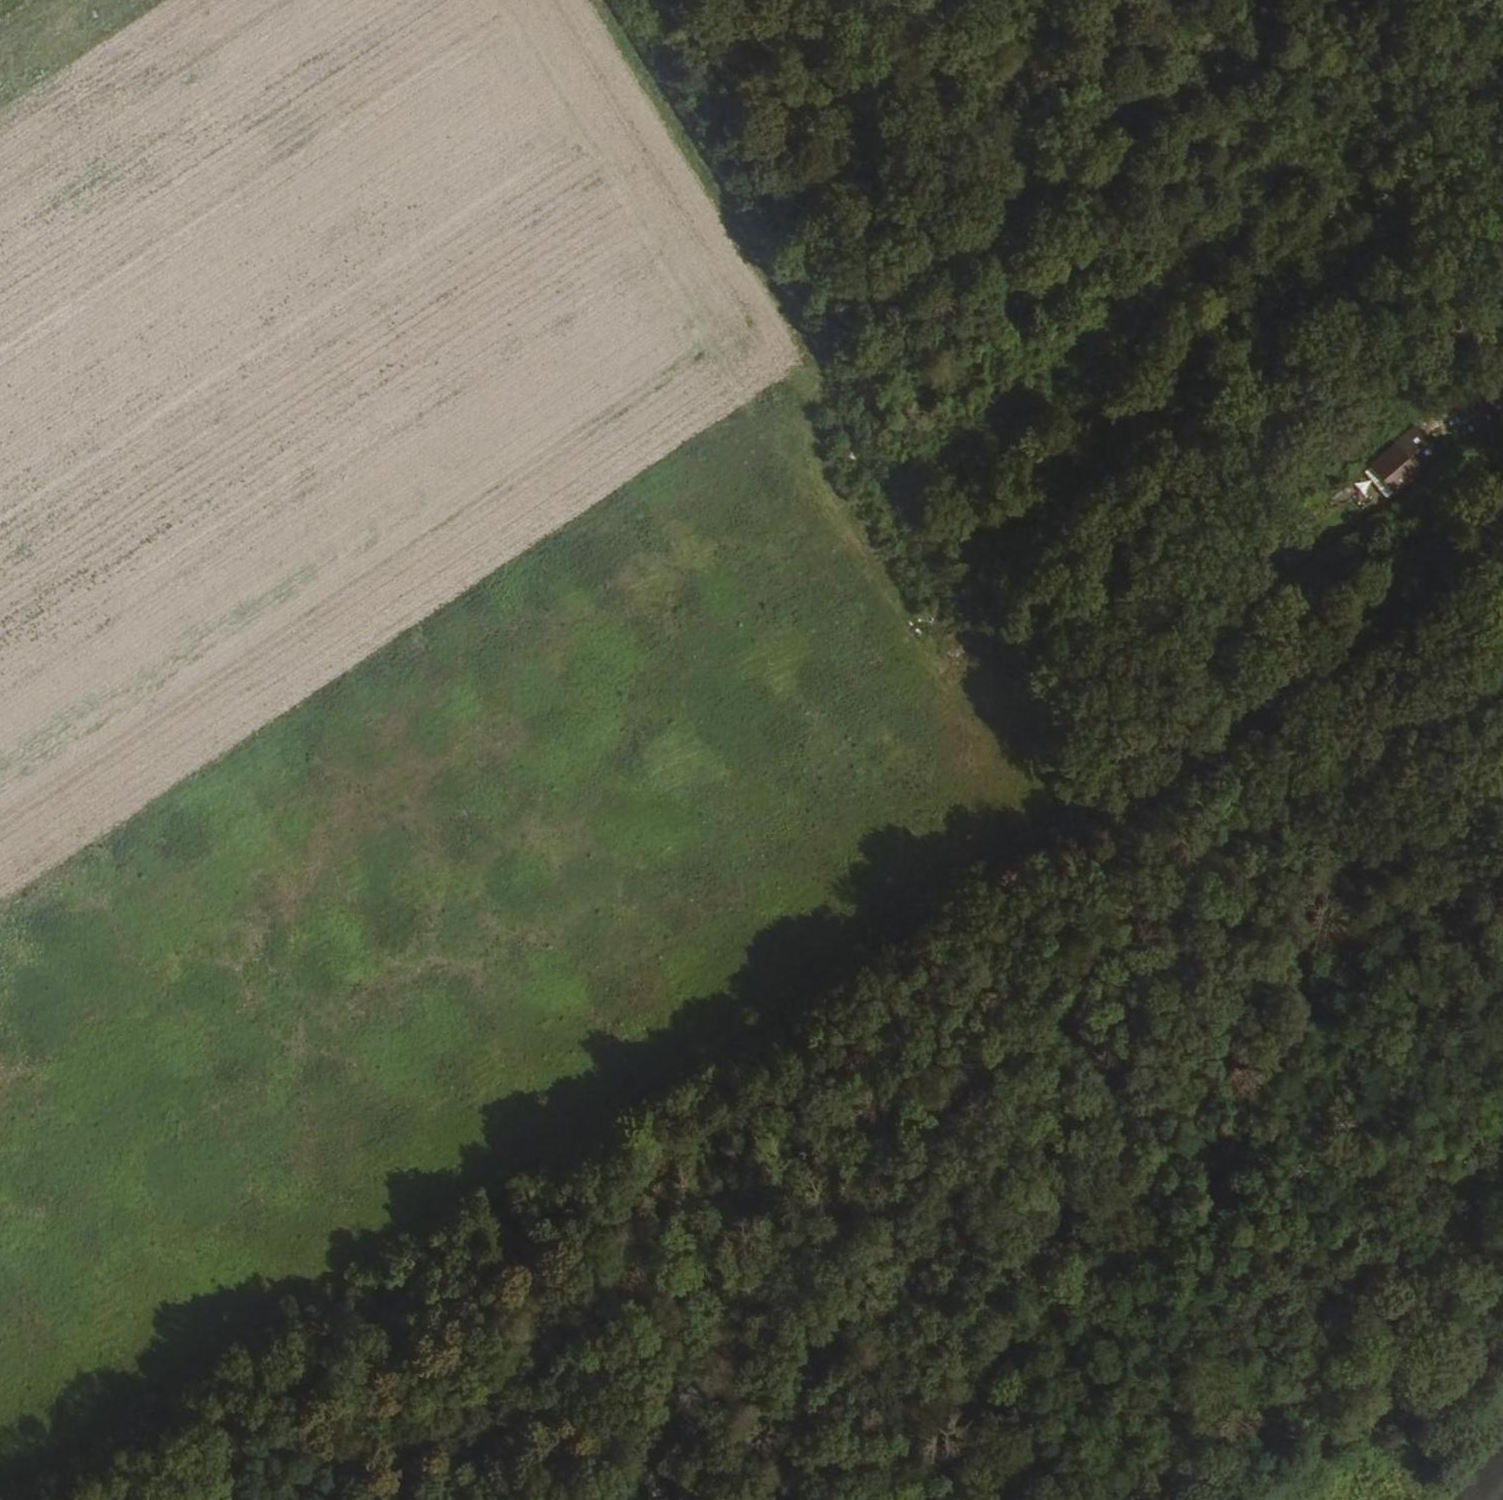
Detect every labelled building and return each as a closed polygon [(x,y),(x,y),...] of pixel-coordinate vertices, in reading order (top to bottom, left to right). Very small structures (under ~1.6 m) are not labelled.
[(1437,450),(1411,423),(1361,471),(1387,498),(1437,450)]
